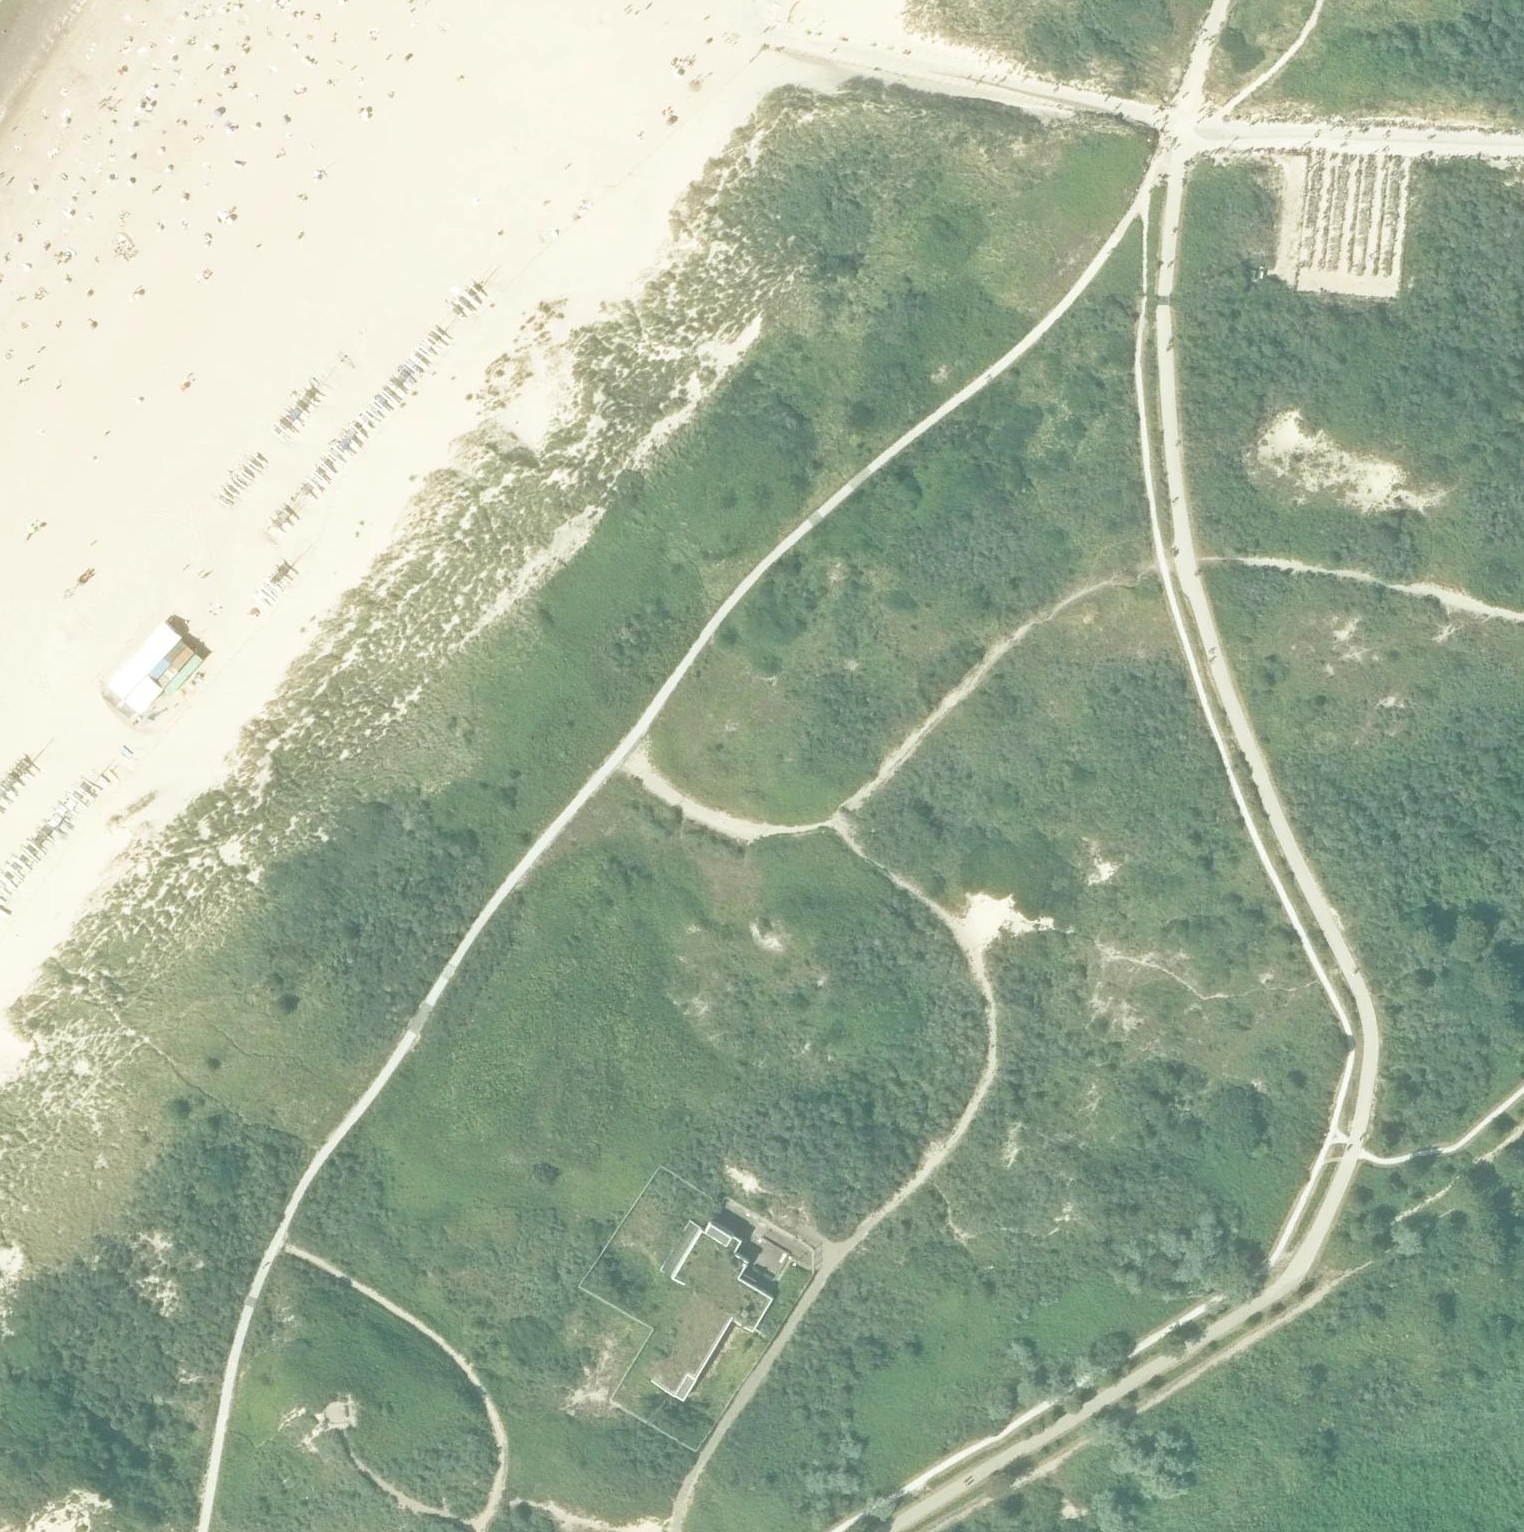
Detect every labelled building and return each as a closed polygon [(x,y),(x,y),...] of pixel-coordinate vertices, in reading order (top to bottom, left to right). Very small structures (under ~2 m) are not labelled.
[(572,156),(544,187),(568,209),(596,178),(572,156)] [(185,667),(157,646),(104,714),(131,733),(185,667)] [(755,1329),(773,1297),(740,1277),(749,1260),(735,1251),(740,1243),(733,1239),(735,1235),(713,1221),(707,1230),(690,1220),(660,1271),(674,1280),(622,1363),(684,1400),(734,1317),(755,1329)] [(326,1396),(318,1405),(316,1411),(325,1423),(338,1422),(352,1422),(360,1415),(361,1407),(357,1400),(345,1395),(333,1395),(326,1396)]
